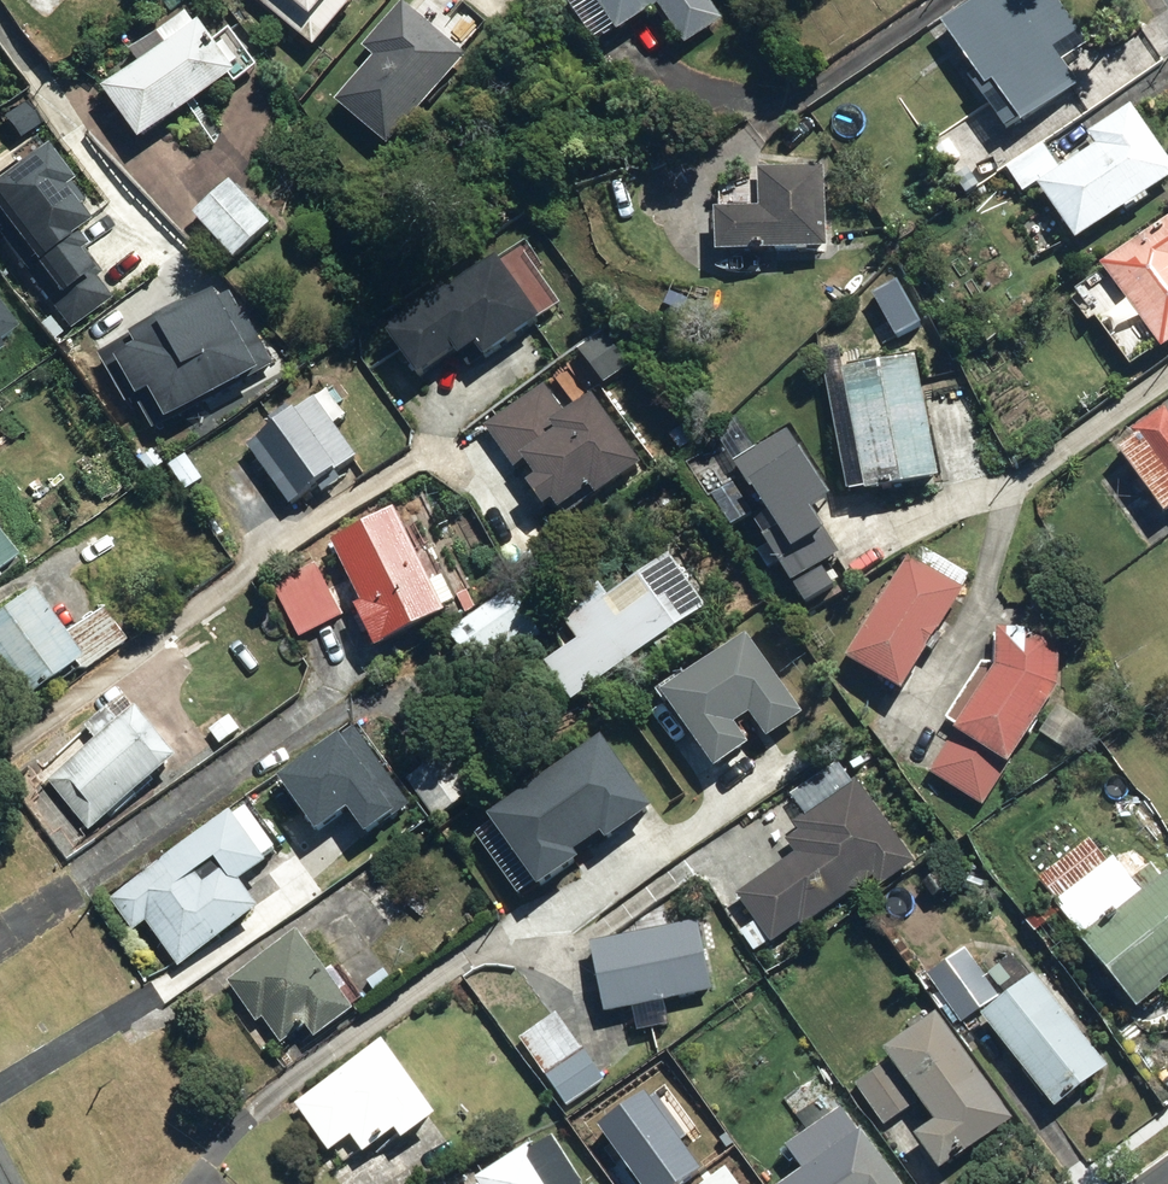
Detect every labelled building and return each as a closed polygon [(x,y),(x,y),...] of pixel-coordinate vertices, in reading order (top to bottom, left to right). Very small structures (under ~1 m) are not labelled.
[(311,51),(357,0),(253,0),(311,51)] [(707,0),(558,0),(591,47),(612,32),(618,39),(656,13),(682,50),(722,22),(707,0)] [(1053,0),(976,0),(935,30),(982,92),(990,86),(1019,125),(1101,64),(1053,0)] [(386,151),(466,62),(403,6),(360,53),(372,63),(335,105),(386,151)] [(136,141),(231,79),(188,14),(128,52),(139,69),(104,92),(136,141)] [(1167,179),(1167,168),(1129,108),(1085,138),(1095,153),(1037,193),(1072,245),(1167,179)] [(1061,167),(1041,142),(1001,173),(1021,199),(1061,167)] [(0,184),(0,239),(58,332),(110,300),(71,236),(82,229),(69,208),(77,203),(45,151),(33,158),(27,147),(2,162),(11,177),(0,184)] [(825,255),(824,169),(754,171),(754,212),(712,212),(712,255),(825,255)] [(270,230),(228,182),(188,217),(230,265),(270,230)] [(1074,293),(1132,374),(1167,348),(1167,226),(1074,293)] [(383,343),(416,388),(452,362),(457,369),(474,357),(482,368),(570,303),(524,240),(383,343)] [(919,355),(842,367),(864,499),(940,486),(919,355)] [(594,504),(647,466),(599,399),(582,412),(557,378),(480,435),(540,516),(550,509),(559,521),(590,498),(594,504)] [(288,508),(355,459),(333,429),(350,417),(329,389),(291,417),(283,406),(265,419),(274,431),(247,451),(288,508)] [(1167,519),(1167,414),(1114,451),(1164,522),(1167,519)] [(830,503),(795,454),(728,502),(787,586),(827,559),(814,541),(825,534),(812,516),(830,503)] [(428,589),(395,515),(329,546),(357,608),(352,610),(371,652),(444,620),(442,614),(453,610),(441,583),(428,589)] [(974,582),(911,545),(842,667),(895,697),(920,654),(929,660),(974,582)] [(12,564),(0,546),(0,573),(12,564)] [(675,636),(707,610),(665,557),(610,600),(600,587),(554,622),(573,645),(540,670),(573,711),(651,650),(658,659),(680,642),(675,636)] [(317,564),(274,585),(302,642),(345,622),(317,564)] [(540,634),(505,591),(445,641),(480,683),(540,634)] [(0,614),(0,697),(8,709),(72,667),(78,677),(124,647),(101,612),(57,641),(27,595),(0,614)] [(982,813),(1058,688),(1057,623),(994,622),(992,671),(927,780),(982,813)] [(806,720),(746,636),(647,712),(710,793),(725,781),(717,771),(745,749),(733,734),(747,724),(767,750),(806,720)] [(87,836),(175,766),(132,712),(118,723),(110,713),(82,735),(91,746),(45,783),(87,836)] [(657,808),(600,735),(472,835),(528,907),(577,868),(572,863),(595,845),(600,852),(657,808)] [(451,752),(404,782),(432,826),(479,796),(451,752)] [(771,952),(871,880),(884,892),(924,863),(861,776),(792,826),(799,836),(786,846),(794,857),(736,900),(756,927),(739,939),(754,960),(769,949),(771,952)] [(276,855),(240,806),(109,903),(132,934),(143,926),(178,973),(255,916),(233,887),(276,855)] [(1037,885),(1135,1013),(1167,988),(1167,881),(1156,865),(1131,884),(1114,862),(1108,867),(1090,844),(1037,885)] [(695,923),(589,948),(605,1020),(631,1014),(637,1040),(670,1032),(664,1007),(712,996),(695,923)] [(349,1015),(295,939),(218,993),(263,1057),(299,1031),(308,1044),(349,1015)] [(1001,998),(974,962),(934,993),(961,1028),(1001,998)] [(1033,978),(979,1021),(1053,1116),(1108,1073),(1033,978)] [(558,1015),(518,1043),(565,1110),(604,1082),(558,1015)] [(1009,1123),(935,1016),(882,1053),(934,1128),(915,1142),(939,1177),(974,1153),(981,1164),(1013,1142),(1003,1128),(1009,1123)] [(430,1124),(377,1049),(291,1108),(327,1159),(351,1142),(361,1156),(391,1135),(399,1146),(430,1124)] [(838,1101),(817,1074),(782,1099),(803,1127),(838,1101)] [(640,1183),(675,1183),(700,1166),(680,1139),(686,1134),(655,1091),(649,1095),(644,1088),(596,1122),(640,1183)] [(837,1108),(783,1151),(801,1175),(789,1183),(895,1183),(837,1108)] [(551,1132),(531,1145),(528,1140),(472,1175),(476,1181),(472,1183),(582,1183),(581,1179),(551,1132)]
